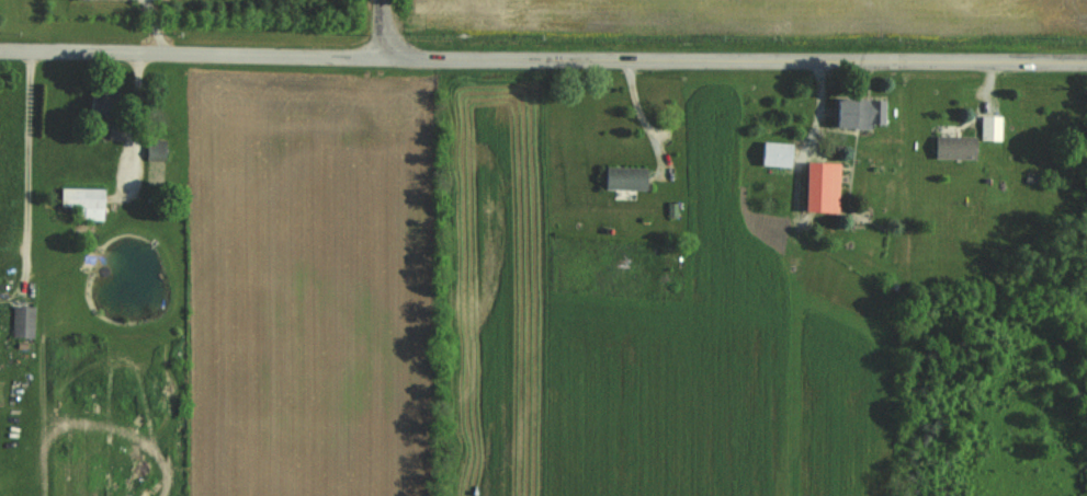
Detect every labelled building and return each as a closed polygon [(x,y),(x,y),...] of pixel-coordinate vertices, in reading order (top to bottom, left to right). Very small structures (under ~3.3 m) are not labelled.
[(84,117),(117,117),(117,95),(84,95),(84,117)] [(828,129),(880,129),(880,99),(828,99),(828,129)] [(978,141),(998,141),(998,116),(978,116),(978,141)] [(930,159),(971,159),(971,137),(930,137),(930,159)] [(162,140),(144,140),(144,160),(162,160),(162,140)] [(756,167),(790,167),(790,143),(756,143),(756,167)] [(836,212),(836,163),(800,163),(800,212),(836,212)] [(643,167),(602,167),(602,190),(643,190),(643,167)] [(102,219),(102,188),(58,188),(58,207),(74,207),(74,219),(102,219)] [(10,338),(31,338),(31,307),(10,307),(10,338)]
